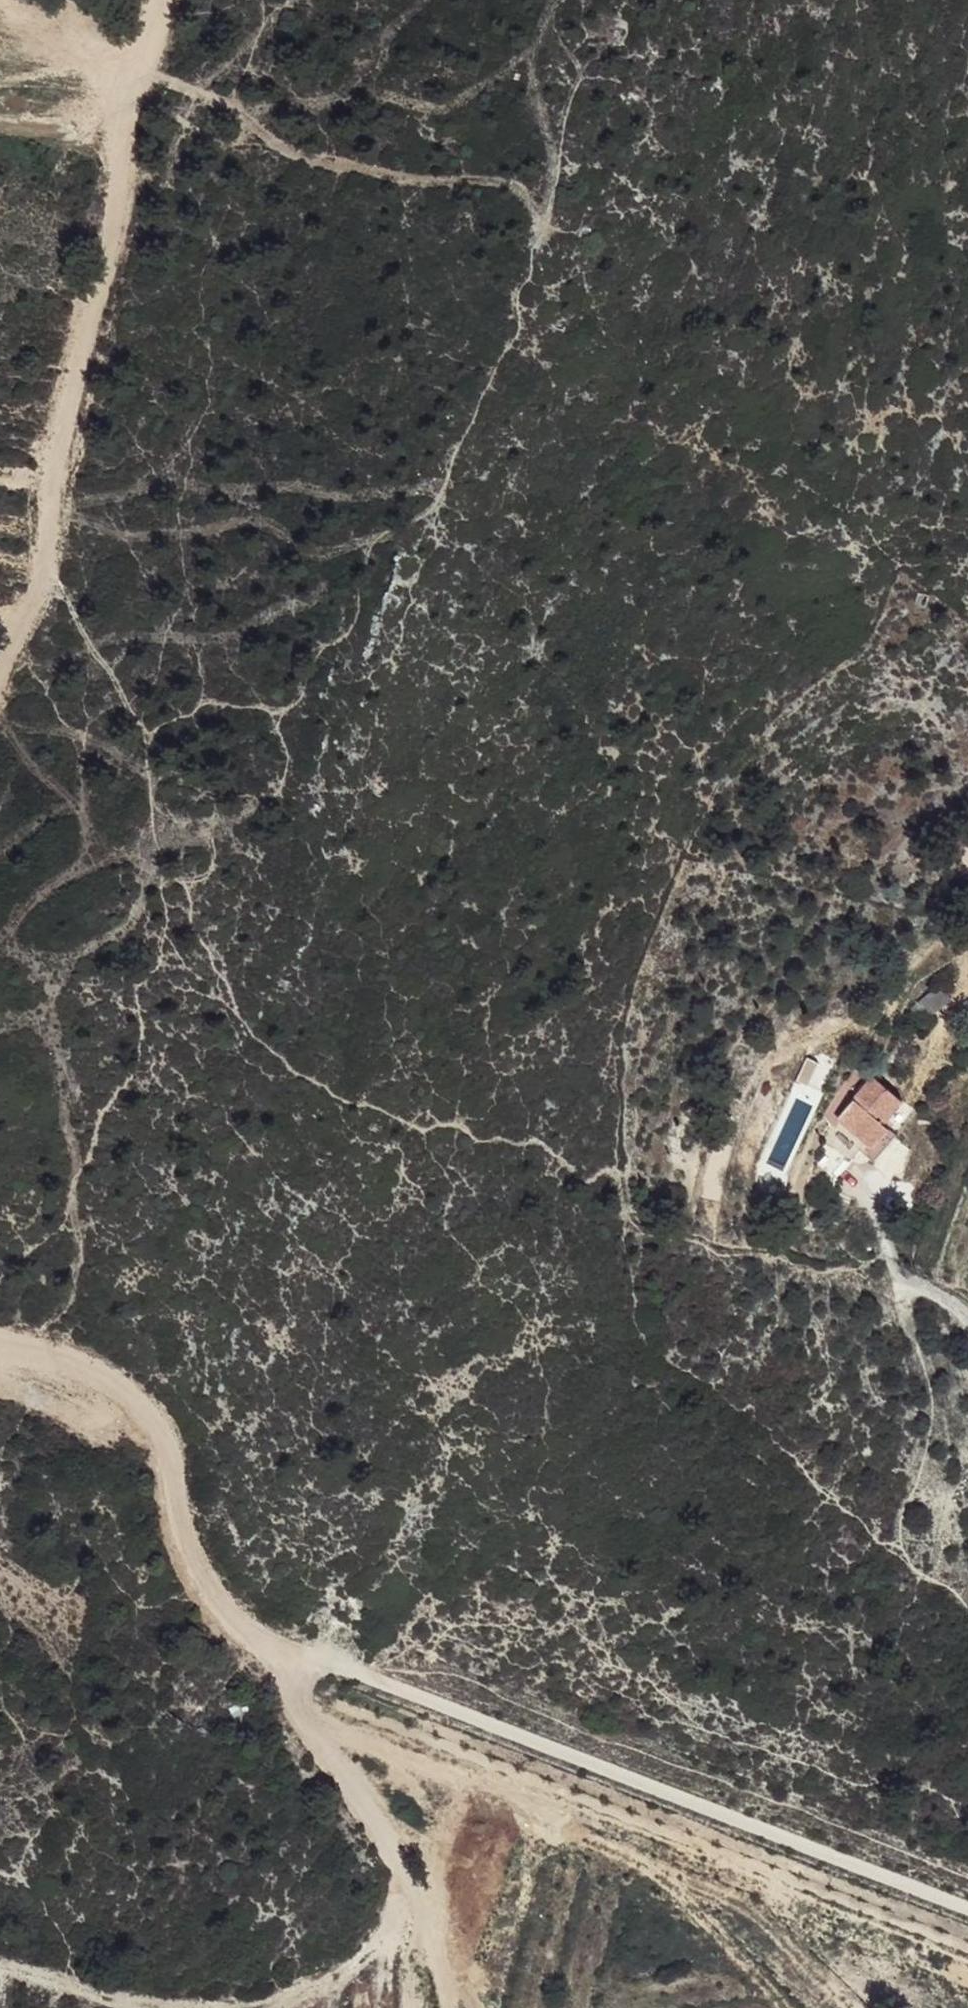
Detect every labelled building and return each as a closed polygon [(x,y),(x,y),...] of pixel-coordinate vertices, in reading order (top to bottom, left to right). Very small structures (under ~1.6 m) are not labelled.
[(871,1079),(839,1119),(870,1146),(888,1129),(881,1122),(899,1100),(871,1079)] [(839,1119),(830,1129),(875,1161),(896,1136),(888,1129),(870,1146),(839,1119)]
